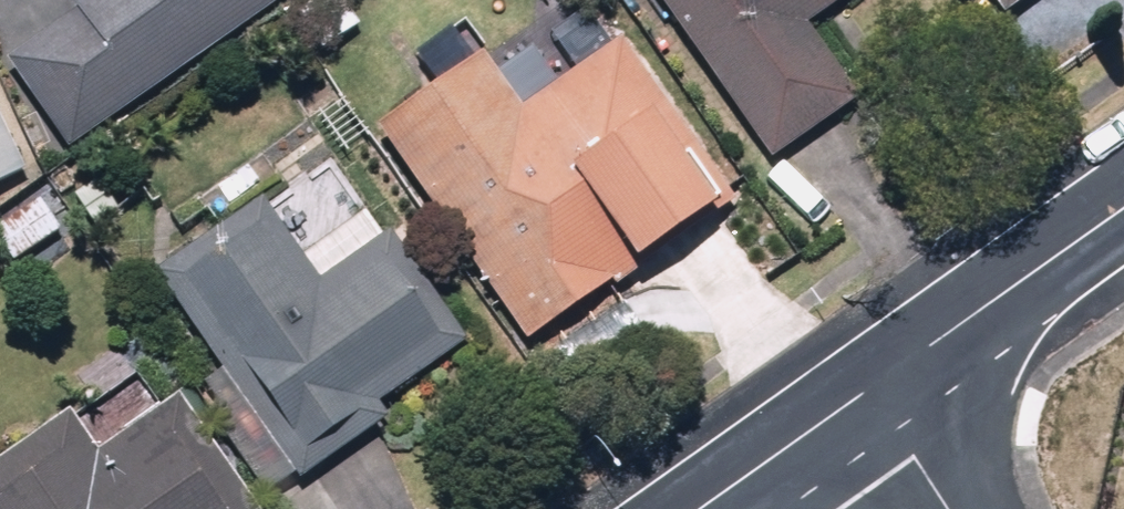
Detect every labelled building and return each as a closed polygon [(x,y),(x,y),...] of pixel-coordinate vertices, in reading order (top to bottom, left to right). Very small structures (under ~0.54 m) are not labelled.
[(279,0),(84,0),(89,6),(13,60),(74,146),(279,0)] [(302,10),(331,48),(369,19),(355,0),(316,0),(302,10)] [(785,161),(875,94),(822,22),(852,0),(665,0),(785,161)] [(1014,11),(1029,0),(1006,0),(1014,11)] [(485,50),(390,114),(541,341),(742,207),(630,39),(525,109),(485,50)] [(0,101),(0,201),(40,182),(0,101)] [(274,188),(161,267),(310,479),(486,356),(397,230),(335,274),(274,188)] [(0,458),(0,508),(269,508),(188,394),(114,446),(83,400),(0,458)]
